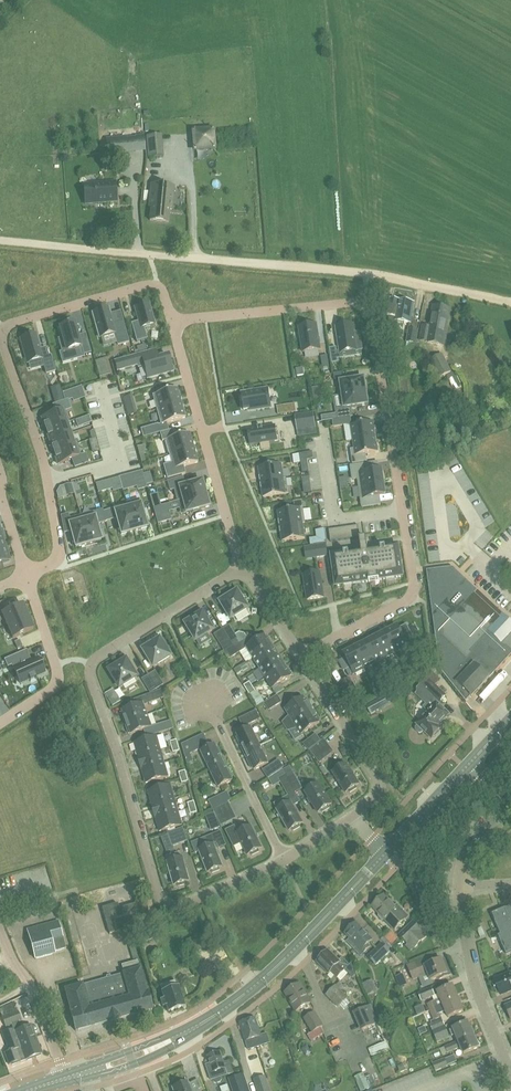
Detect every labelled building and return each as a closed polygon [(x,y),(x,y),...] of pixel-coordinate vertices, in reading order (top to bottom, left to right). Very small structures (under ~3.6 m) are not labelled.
[(194,132),(195,150),(214,149),(212,131),(194,132)] [(147,136),(149,157),(161,156),(160,135),(147,136)] [(144,136),(107,139),(108,152),(145,149),(144,136)] [(72,171),(85,170),(85,161),(71,162),(72,171)] [(116,202),(115,182),(84,184),(85,204),(116,202)] [(149,207),(151,207),(150,220),(169,222),(170,209),(172,209),(175,187),(151,184),(149,207)] [(404,330),(404,327),(405,322),(410,323),(414,304),(390,299),(387,316),(389,316),(388,323),(390,323),(388,330),(390,330),(389,335),(395,336),(397,329),(404,330)] [(155,325),(149,303),(134,307),(138,322),(132,324),(132,323),(131,323),(136,342),(147,339),(144,328),(155,325)] [(429,343),(432,343),(444,345),(445,335),(450,310),(433,307),(430,327),(423,326),(420,341),(429,343)] [(108,308),(93,313),(100,338),(115,334),(118,345),(129,342),(122,321),(113,324),(108,308)] [(66,326),(59,328),(62,338),(58,339),(62,352),(81,347),(83,354),(90,352),(87,340),(79,342),(74,324),(68,326),(68,325),(66,326)] [(316,325),(299,328),(303,353),(320,350),(316,325)] [(340,352),(340,353),(361,350),(362,350),(360,333),(354,333),(353,325),(336,327),(340,352)] [(420,352),(421,345),(417,344),(419,331),(408,329),(406,342),(404,349),(420,352)] [(36,335),(21,339),(27,363),(42,359),(46,374),(55,371),(51,355),(48,356),(46,348),(40,349),(36,335)] [(149,344),(137,348),(138,353),(151,350),(149,344)] [(336,347),(330,348),(332,363),(332,362),(338,361),(338,362),(338,359),(337,352),(336,347)] [(150,352),(115,362),(117,371),(137,365),(138,368),(144,366),(147,378),(172,371),(168,355),(152,360),(150,352)] [(329,366),(327,355),(321,357),(322,368),(329,366)] [(443,355),(432,360),(441,378),(452,372),(443,355)] [(99,377),(109,374),(105,359),(95,362),(99,377)] [(411,368),(414,369),(417,367),(418,365),(417,362),(414,360),(411,361),(409,363),(409,366),(411,368)] [(338,383),(340,396),(366,392),(364,379),(338,383)] [(152,395),(156,410),(181,403),(181,401),(180,397),(179,397),(177,388),(152,395)] [(268,389),(241,393),(243,410),(256,408),(257,410),(271,408),(268,389)] [(63,400),(61,391),(52,394),(55,402),(63,400)] [(342,408),(336,409),(337,414),(338,420),(353,417),(351,408),(368,405),(366,392),(340,396),(342,408)] [(46,430),(69,422),(65,411),(70,409),(67,399),(52,405),(55,414),(42,418),(46,430)] [(181,403),(156,410),(160,424),(185,418),(183,409),(184,409),(182,404),(181,403)] [(133,404),(127,406),(129,414),(136,412),(133,404)] [(290,405),(277,407),(279,415),(292,413),(290,405)] [(298,430),(315,428),(313,414),(295,416),(298,430)] [(82,418),(75,420),(77,427),(84,424),(82,418)] [(338,420),(332,420),(334,427),(346,425),(345,418),(338,420)] [(46,430),(50,441),(71,434),(67,423),(69,422),(46,430)] [(351,426),(353,441),(376,437),(375,436),(376,436),(376,431),(375,431),(373,422),(351,426)] [(143,438),(160,433),(158,424),(140,429),(143,438)] [(247,430),(250,445),(278,441),(275,426),(262,428),(262,427),(262,428),(259,428),(258,428),(247,430)] [(423,437),(422,429),(408,431),(409,439),(423,437)] [(162,441),(165,440),(169,455),(194,448),(189,433),(175,437),(173,430),(160,433),(162,441)] [(71,434),(50,441),(54,453),(77,444),(74,445),(71,434)] [(376,437),(353,441),(354,449),(350,450),(353,464),(367,462),(366,454),(378,452),(377,443),(377,438),(376,439),(376,437)] [(77,444),(54,453),(58,464),(72,459),(75,467),(89,462),(86,454),(81,456),(77,444)] [(194,448),(169,455),(171,463),(163,465),(167,479),(185,474),(183,466),(198,462),(194,448)] [(307,459),(300,460),(302,473),(309,472),(307,459)] [(281,464),(258,468),(260,477),(259,477),(260,481),(261,481),(261,483),(286,479),(286,478),(283,479),(281,464)] [(370,472),(369,464),(351,466),(353,480),(358,479),(359,487),(384,483),(382,471),(370,472)] [(126,475),(130,488),(137,486),(138,490),(147,487),(146,485),(144,478),(142,470),(132,473),(126,475)] [(170,490),(174,489),(177,502),(205,494),(202,481),(185,486),(182,477),(168,481),(170,490)] [(96,483),(98,493),(113,488),(111,479),(96,483)] [(286,479),(261,483),(261,484),(260,484),(261,489),(262,489),(263,498),(288,494),(286,479)] [(66,495),(67,495),(73,493),(70,483),(63,485),(66,495)] [(362,508),(377,505),(376,497),(386,495),(384,483),(359,487),(361,499),(362,508)] [(311,485),(304,486),(305,493),(312,492),(311,485)] [(180,501),(183,514),(209,507),(205,494),(180,501)] [(139,499),(126,503),(134,531),(147,527),(139,499)] [(134,531),(126,503),(127,508),(115,512),(121,535),(134,531)] [(166,505),(154,508),(158,523),(171,520),(166,505)] [(303,508),(278,512),(279,521),(278,521),(279,525),(280,525),(280,527),(305,523),(303,508)] [(93,512),(80,516),(88,544),(101,540),(93,512)] [(88,544),(80,516),(69,519),(68,514),(61,516),(64,534),(71,532),(75,547),(88,544)] [(281,533),(282,542),(305,538),(303,524),(305,523),(280,527),(280,528),(279,528),(280,533),(281,533)] [(329,530),(331,542),(359,537),(359,538),(360,538),(358,526),(329,530)] [(367,539),(360,540),(361,551),(368,550),(367,539)] [(325,545),(314,546),(316,557),(327,556),(325,545)] [(349,553),(332,556),(336,586),(344,585),(344,582),(352,580),(353,584),(353,580),(361,579),(362,583),(369,582),(369,583),(370,583),(369,578),(378,577),(379,581),(380,581),(379,580),(386,579),(386,576),(394,574),(395,578),(402,577),(398,546),(381,549),(381,552),(350,557),(349,553)] [(10,560),(6,547),(0,549),(0,563),(10,560)] [(426,572),(440,671),(466,703),(478,691),(510,656),(510,627),(475,594),(478,591),(452,568),(426,572)] [(320,573),(304,575),(307,600),(324,597),(320,573)] [(231,619),(248,609),(238,592),(233,595),(232,593),(224,598),(226,600),(221,603),(231,619)] [(7,626),(28,617),(23,605),(2,614),(7,626)] [(197,641),(213,631),(203,614),(198,617),(197,615),(190,619),(191,621),(186,624),(197,641)] [(28,617),(7,626),(13,638),(33,629),(28,617)] [(398,626),(387,632),(397,652),(408,646),(409,648),(417,644),(407,624),(399,628),(398,626)] [(231,643),(233,646),(234,646),(240,643),(240,642),(238,639),(230,626),(223,630),(231,643)] [(231,643),(223,630),(215,635),(225,651),(233,646),(231,643)] [(387,632),(376,638),(386,658),(397,652),(387,632)] [(247,648),(253,658),(272,646),(270,643),(271,642),(268,636),(266,637),(265,636),(256,642),(252,635),(248,638),(240,642),(240,643),(244,650),(247,648)] [(376,638),(365,643),(376,663),(386,658),(376,638)] [(155,641),(147,645),(149,647),(144,650),(154,667),(171,657),(161,640),(156,643),(155,641)] [(232,658),(244,650),(240,643),(234,646),(227,650),(232,658)] [(365,643),(355,649),(365,668),(376,663),(365,643)] [(253,658),(259,668),(280,656),(276,649),(274,650),(272,646),(253,658)] [(355,649),(344,654),(346,658),(339,662),(343,669),(344,671),(345,670),(348,676),(353,673),(354,674),(365,668),(355,649)] [(24,651),(4,660),(7,667),(12,665),(21,684),(29,680),(36,677),(45,673),(38,658),(31,661),(29,662),(24,651)] [(259,668),(266,679),(285,667),(282,663),(284,662),(280,656),(259,668)] [(110,671),(121,688),(137,678),(127,661),(122,664),(121,662),(113,666),(115,668),(110,671)] [(414,670),(413,669),(412,666),(410,662),(404,665),(405,667),(406,669),(408,673),(414,670)] [(237,675),(243,671),(240,666),(234,670),(237,675)] [(285,667),(266,679),(272,689),(291,677),(291,676),(292,675),(288,669),(287,670),(285,667)] [(399,672),(401,676),(408,673),(406,669),(405,667),(398,670),(399,672)] [(149,676),(157,689),(164,685),(156,672),(149,676)] [(151,693),(157,689),(149,676),(143,680),(151,693)] [(350,679),(340,684),(352,703),(361,697),(350,679)] [(421,685),(417,689),(416,695),(414,697),(425,707),(422,710),(427,715),(417,725),(418,726),(415,729),(415,732),(418,734),(421,734),(424,731),(432,739),(440,729),(437,726),(448,715),(438,705),(446,696),(435,685),(433,687),(425,680),(420,685),(421,685)] [(244,686),(247,690),(253,687),(250,682),(244,686)] [(253,687),(247,690),(250,695),(256,692),(253,687)] [(121,702),(113,690),(105,695),(113,707),(121,702)] [(161,690),(147,696),(150,703),(164,698),(161,690)] [(269,711),(282,702),(278,696),(265,704),(269,711)] [(263,704),(259,698),(254,701),(258,708),(263,704)] [(283,723),(285,727),(312,710),(311,709),(313,708),(309,703),(308,703),(304,698),(285,710),(289,716),(283,723)] [(125,719),(127,723),(148,715),(144,704),(123,712),(123,713),(121,713),(124,719),(125,719)] [(371,716),(379,712),(374,704),(367,708),(371,716)] [(312,710),(285,727),(288,731),(297,728),(301,735),(320,723),(316,717),(318,716),(314,711),(313,711),(312,710)] [(243,728),(260,719),(256,711),(240,720),(243,728)] [(148,715),(127,723),(128,727),(127,728),(129,734),(131,733),(131,735),(152,727),(148,715)] [(171,721),(156,726),(159,733),(174,729),(171,721)] [(242,746),(246,753),(259,746),(251,728),(237,735),(238,738),(237,738),(241,746),(242,746)] [(308,750),(321,741),(316,735),(304,744),(308,750)] [(138,757),(161,750),(157,737),(135,743),(138,756),(138,757)] [(185,756),(201,749),(196,738),(182,745),(185,756)] [(308,752),(314,760),(329,748),(323,740),(308,752)] [(210,770),(224,763),(220,756),(222,755),(218,747),(216,748),(215,745),(201,752),(210,770)] [(259,746),(246,753),(249,760),(248,761),(251,769),(253,768),(254,771),(268,764),(259,746)] [(345,748),(340,751),(343,757),(349,753),(345,748)] [(161,750),(138,757),(142,769),(142,770),(165,763),(161,750)] [(263,771),(268,779),(283,768),(278,761),(263,771)] [(165,763),(142,770),(146,783),(169,777),(165,763)] [(227,771),(224,763),(210,770),(218,788),(232,781),(231,779),(233,778),(229,770),(227,771)] [(355,787),(358,785),(346,765),(333,773),(345,793),(348,791),(350,793),(357,789),(355,787)] [(288,779),(286,775),(279,779),(287,794),(294,791),(288,779)] [(295,776),(288,779),(294,791),(301,787),(295,776)] [(152,805),(175,799),(171,785),(148,792),(152,805)] [(322,813),(329,808),(328,806),(331,805),(318,785),(305,793),(318,813),(321,811),(322,813)] [(209,802),(213,810),(228,802),(231,801),(227,793),(209,802)] [(179,812),(175,799),(152,805),(152,806),(156,818),(179,812)] [(232,811),(228,802),(213,810),(217,818),(232,811)] [(291,803),(277,811),(289,831),(292,829),(293,831),(300,827),(299,825),(302,823),(291,803)] [(179,812),(156,818),(156,819),(160,832),(182,825),(179,812)] [(247,855),(251,854),(252,856),(259,852),(258,850),(261,848),(251,827),(238,834),(234,827),(226,831),(234,847),(241,843),(247,855)] [(183,828),(168,834),(173,846),(187,841),(183,828)] [(215,850),(226,846),(220,832),(192,843),(196,852),(199,851),(208,873),(211,871),(212,873),(220,870),(219,868),(222,867),(215,850)] [(174,885),(177,884),(178,887),(186,884),(185,882),(189,881),(182,859),(181,859),(180,856),(178,853),(173,855),(175,861),(168,863),(172,879),(174,885)] [(385,920),(388,924),(389,923),(395,929),(400,925),(401,923),(406,919),(408,916),(398,905),(396,908),(384,895),(372,907),(379,913),(378,917),(381,920),(385,920)] [(144,901),(119,908),(118,909),(123,925),(124,924),(149,917),(144,901)] [(118,909),(119,908),(118,903),(102,908),(110,934),(125,929),(124,924),(123,925),(118,909)] [(491,913),(495,921),(501,934),(500,934),(498,935),(506,955),(510,953),(510,906),(498,911),(498,910),(491,913)] [(55,954),(55,952),(66,949),(64,940),(63,938),(59,921),(36,927),(29,929),(30,935),(36,959),(55,954)] [(399,935),(407,944),(405,946),(410,951),(413,949),(414,950),(427,937),(412,922),(399,935)] [(355,923),(345,933),(350,938),(347,941),(354,949),(356,947),(363,953),(370,946),(368,944),(372,940),(355,923)] [(149,931),(140,935),(143,943),(153,938),(149,931)] [(124,935),(126,941),(133,940),(131,933),(124,935)] [(391,952),(381,943),(367,957),(376,966),(391,952)] [(337,978),(345,970),(349,966),(341,958),(339,961),(328,950),(317,962),(329,974),(331,972),(337,978)] [(451,974),(445,959),(443,960),(442,959),(423,967),(421,968),(418,961),(421,960),(420,960),(407,965),(413,980),(415,979),(428,974),(431,981),(438,978),(439,979),(451,974)] [(82,985),(64,990),(76,1031),(109,1022),(109,1023),(118,1020),(118,1019),(152,1010),(140,968),(139,969),(137,961),(121,965),(124,973),(122,973),(123,974),(82,985)] [(495,980),(495,982),(493,983),(498,994),(500,993),(501,995),(510,991),(510,973),(495,980)] [(57,993),(63,992),(61,978),(54,979),(57,993)] [(168,1013),(184,1008),(176,981),(160,986),(162,993),(164,1000),(161,1001),(163,1007),(166,1006),(168,1013)] [(369,981),(363,984),(368,994),(374,992),(369,981)] [(297,1011),(311,1002),(300,984),(285,993),(297,1011)] [(336,986),(327,996),(339,1007),(348,997),(336,986)] [(427,1005),(429,1011),(443,1005),(458,999),(453,986),(438,992),(441,999),(435,1001),(427,1005)] [(421,1002),(435,996),(432,988),(418,993),(421,1002)] [(458,999),(443,1005),(429,1011),(433,1021),(430,1022),(431,1024),(430,1025),(432,1031),(445,1026),(443,1020),(442,1020),(442,1018),(440,1014),(446,1011),(448,1018),(463,1011),(458,999)] [(420,1002),(413,1005),(416,1012),(423,1009),(420,1002)] [(369,1006),(355,1012),(362,1029),(376,1023),(369,1006)] [(22,1020),(18,1010),(17,1010),(1,1016),(6,1027),(11,1024),(14,1031),(22,1029),(19,1021),(22,1020)] [(313,1032),(308,1035),(311,1041),(324,1033),(313,1014),(305,1019),(313,1032)] [(256,1019),(240,1024),(245,1042),(246,1041),(249,1050),(270,1043),(267,1034),(261,1036),(256,1019)] [(458,1041),(473,1035),(471,1030),(473,1030),(471,1024),(469,1025),(468,1022),(453,1029),(449,1030),(452,1037),(456,1035),(458,1041)] [(22,1029),(14,1031),(3,1035),(9,1053),(5,1054),(9,1066),(11,1066),(11,1067),(16,1065),(16,1064),(20,1062),(20,1061),(25,1059),(26,1061),(28,1061),(28,1062),(33,1060),(32,1059),(35,1058),(36,1059),(41,1057),(40,1056),(41,1055),(41,1054),(30,1026),(22,1029)] [(450,1038),(445,1026),(432,1031),(437,1043),(450,1038)] [(473,1035),(458,1041),(445,1047),(448,1053),(461,1048),(463,1054),(479,1048),(478,1045),(479,1045),(477,1039),(475,1040),(473,1035)] [(371,1053),(368,1054),(379,1077),(397,1069),(382,1038),(367,1045),(371,1053)] [(211,1064),(206,1065),(211,1080),(214,1080),(214,1082),(216,1083),(221,1082),(222,1080),(221,1077),(233,1073),(229,1061),(224,1063),(221,1052),(208,1056),(211,1064)] [(432,1064),(433,1065),(436,1071),(447,1066),(444,1059),(432,1064)] [(228,1079),(232,1090),(250,1090),(244,1073),(240,1075),(228,1079)] [(362,1074),(354,1077),(360,1090),(364,1090),(369,1089),(362,1074)] [(258,1090),(269,1090),(266,1080),(255,1084),(258,1090)] [(181,1082),(174,1085),(175,1087),(172,1088),(173,1090),(191,1090),(187,1082),(182,1084),(181,1082)]
